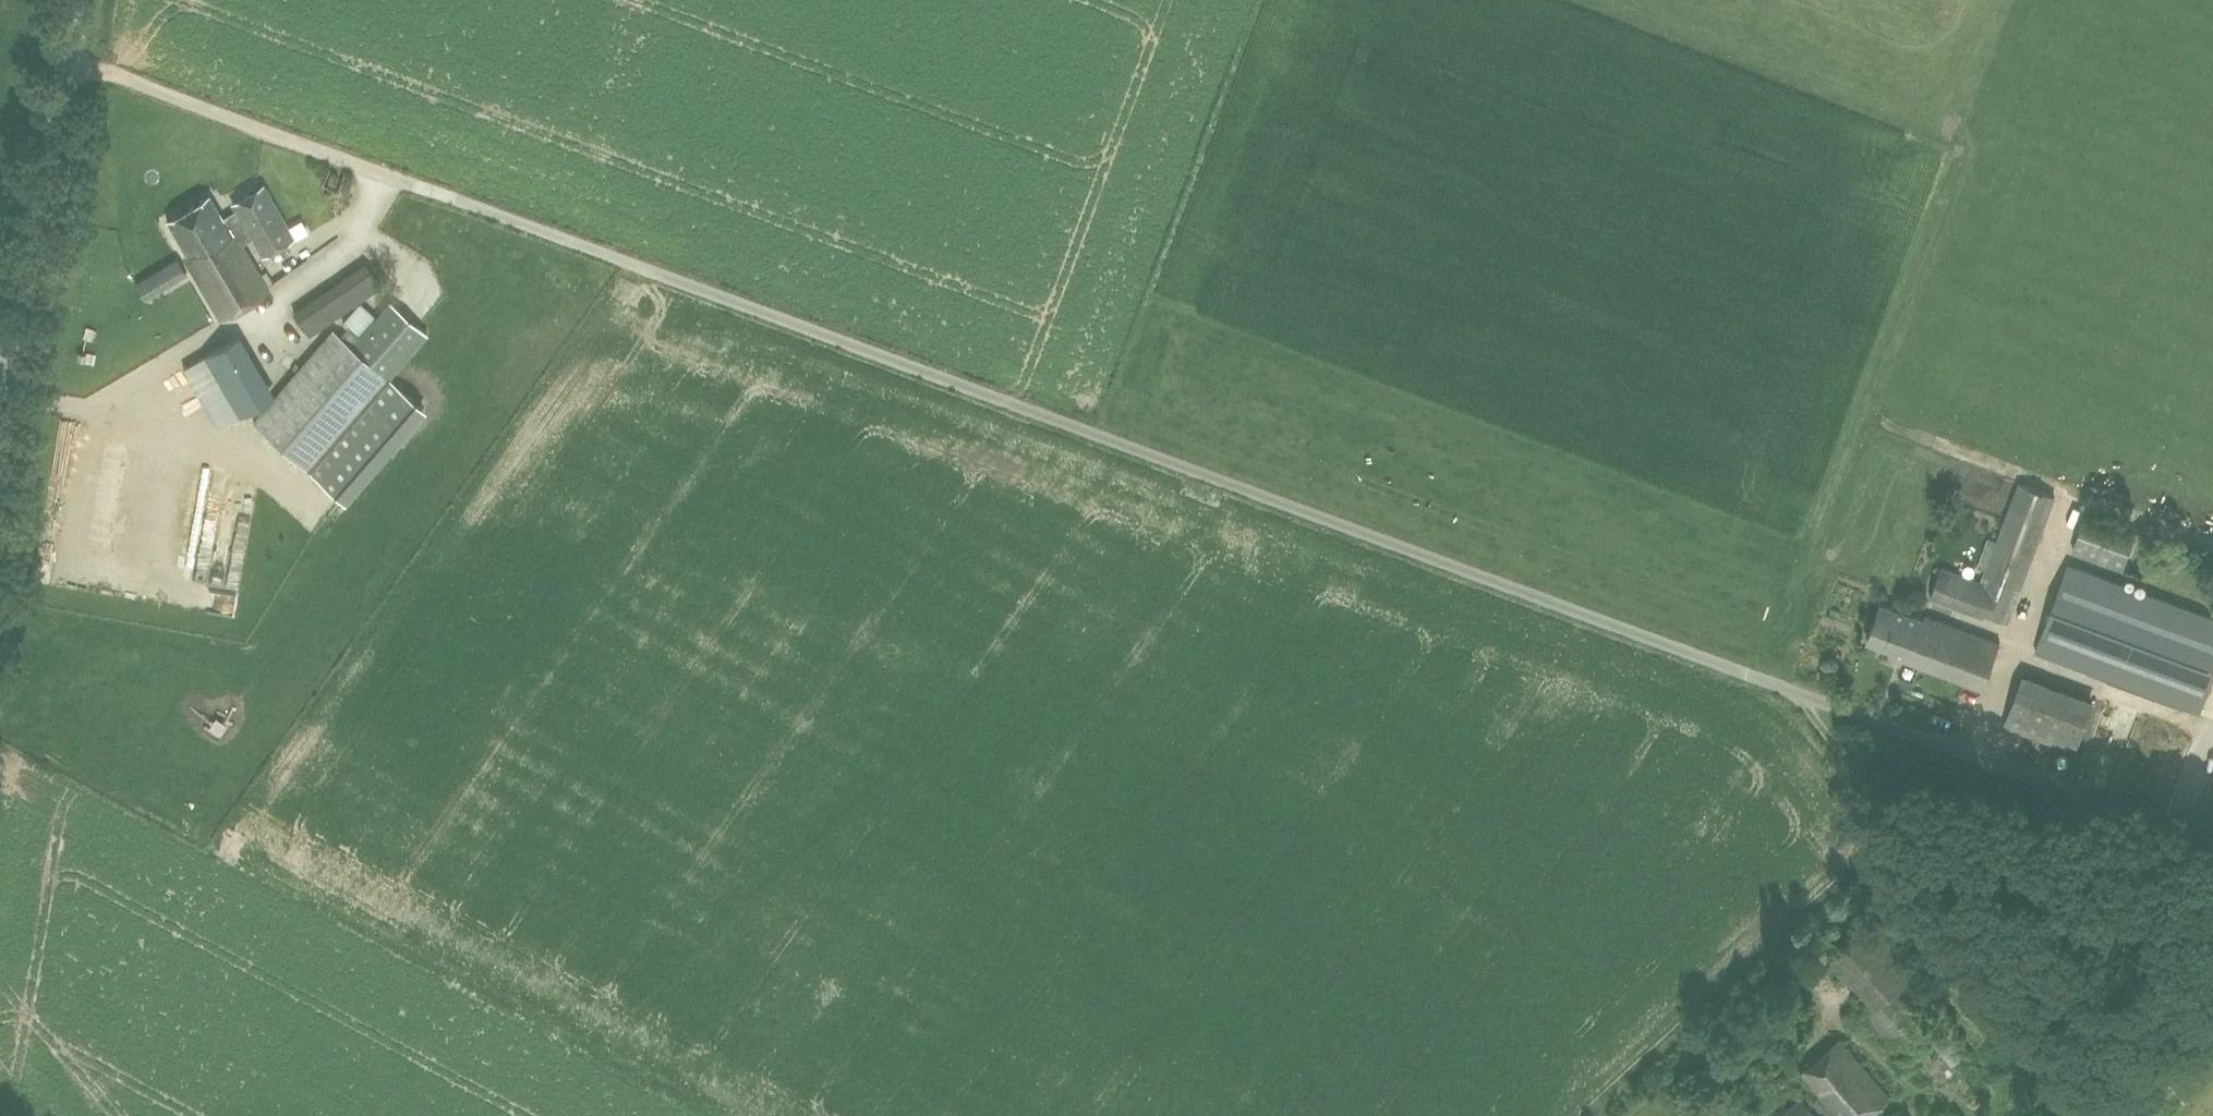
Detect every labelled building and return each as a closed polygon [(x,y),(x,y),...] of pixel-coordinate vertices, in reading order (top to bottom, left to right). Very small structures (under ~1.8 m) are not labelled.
[(263,254),(293,236),(262,183),(232,201),(236,208),(222,217),(209,194),(167,219),(187,254),(184,255),(221,317),(265,290),(235,239),(249,231),(263,254)] [(309,334),(381,285),(365,262),(293,312),(309,334)] [(162,287),(154,274),(139,282),(147,296),(162,287)] [(195,318),(213,310),(201,283),(182,292),(195,318)] [(164,308),(170,325),(187,320),(181,302),(164,308)] [(251,422),(338,500),(421,408),(387,378),(426,334),(391,302),(352,346),(334,330),(251,422)] [(233,338),(214,349),(203,355),(238,415),(268,398),(233,338)] [(218,558),(245,562),(261,455),(235,451),(218,558)] [(1942,567),(1930,597),(1983,618),(1985,614),(2007,623),(2048,521),(2056,496),(2018,482),(2009,506),(2013,507),(1982,583),(1942,567)] [(143,586),(159,512),(136,507),(120,581),(143,586)] [(2121,567),(2135,531),(2085,513),(2072,549),(2121,567)] [(2198,711),(2212,671),(2212,616),(2067,562),(2035,651),(2198,711)] [(1880,602),(1866,640),(1908,655),(1906,660),(1982,688),(1999,642),(1923,614),(1921,618),(1880,602)] [(2003,723),(2075,750),(2092,704),(2021,677),(2003,723)] [(2121,739),(2133,710),(2115,702),(2102,732),(2121,739)] [(1918,970),(1875,919),(1835,954),(1879,1004),(1868,1013),(1905,1057),(1933,1033),(1896,989),(1918,970)] [(1816,1097),(1806,1106),(1801,1099),(1781,1115),(1816,1115),(1814,1115),(1824,1106),(1833,1115),(1867,1115),(1889,1098),(1837,1038),(1796,1074),(1816,1097)] [(2082,1100),(2060,1115),(2094,1115),(2082,1100)]
